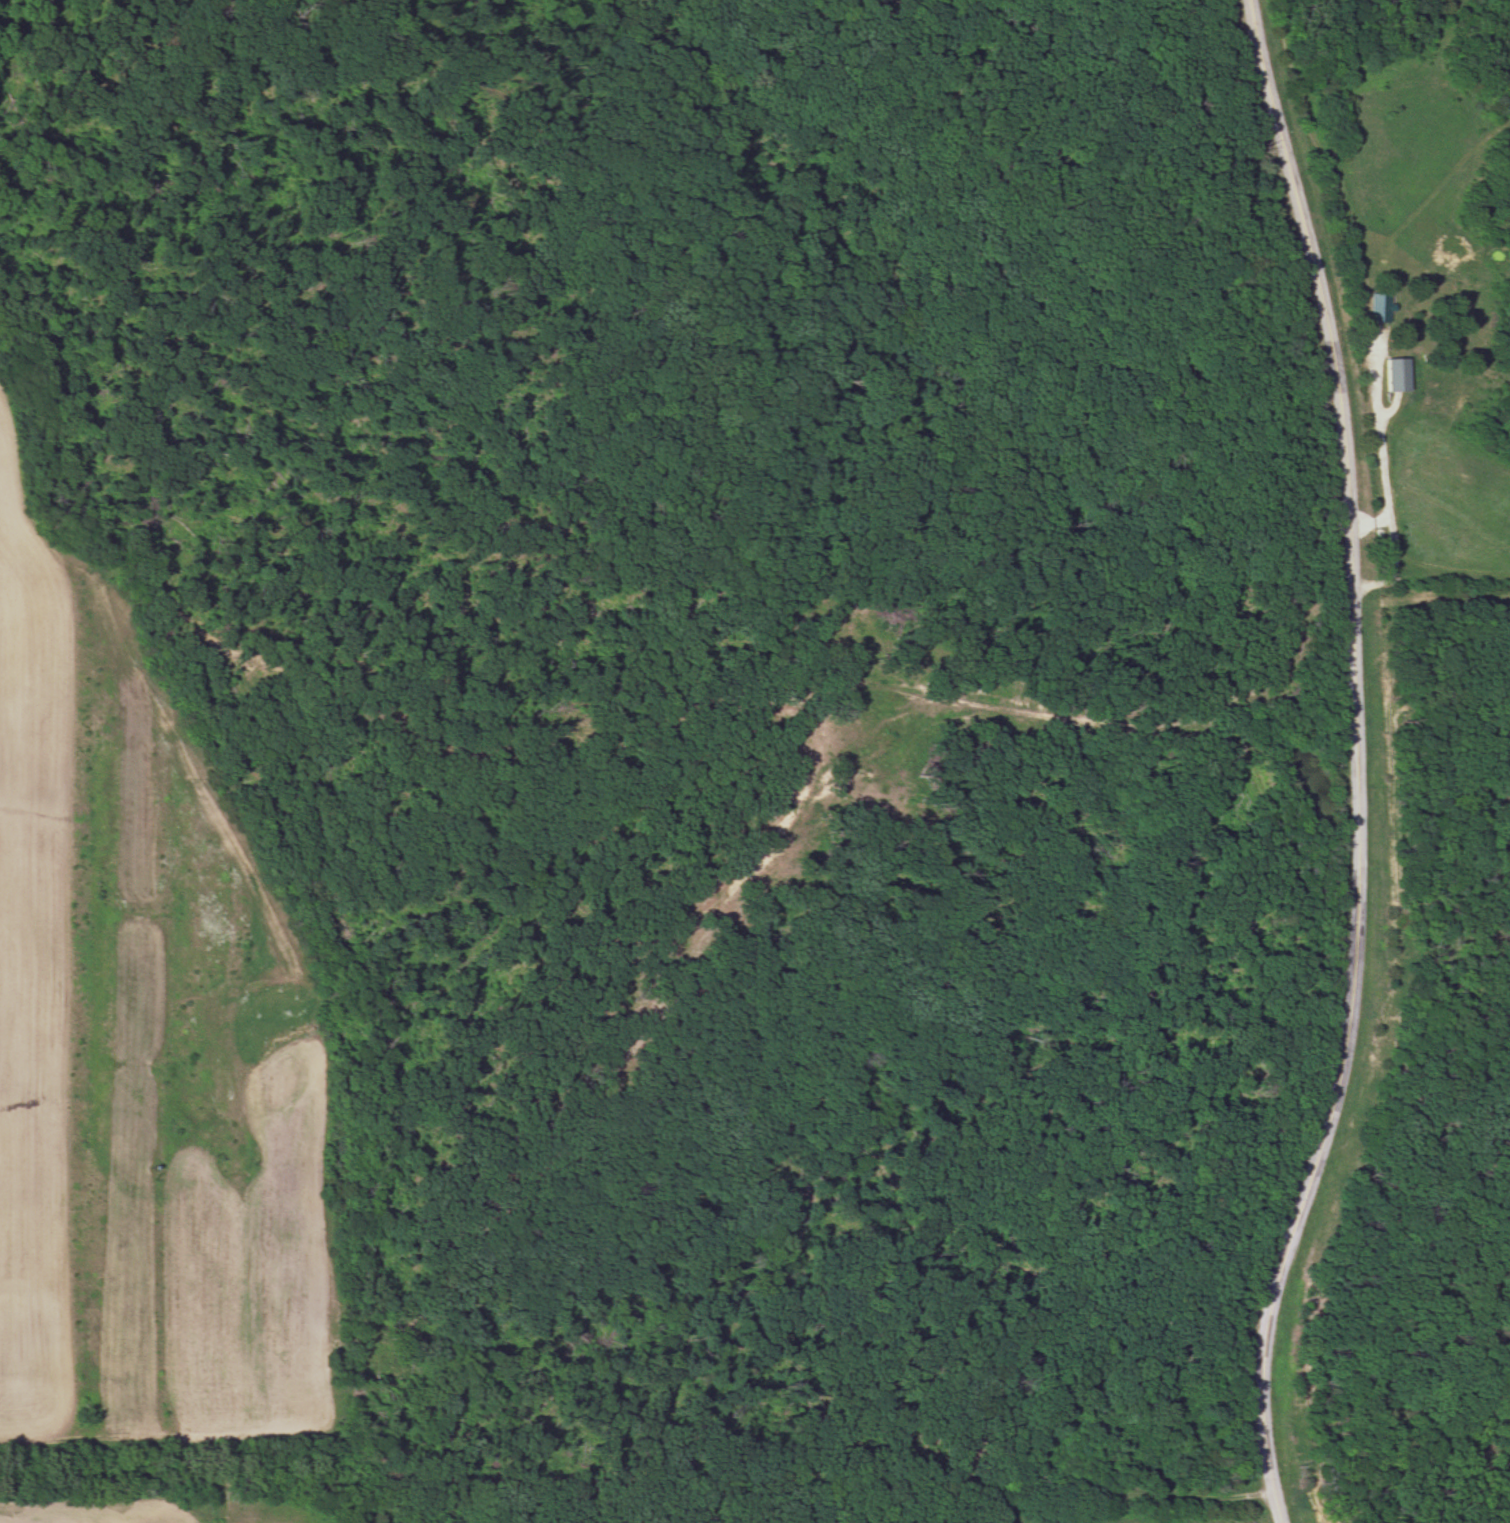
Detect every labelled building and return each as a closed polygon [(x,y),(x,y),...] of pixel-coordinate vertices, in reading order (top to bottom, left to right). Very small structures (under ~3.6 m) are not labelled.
[(1404,358),(1383,358),(1383,391),(1404,391),(1404,358)]
